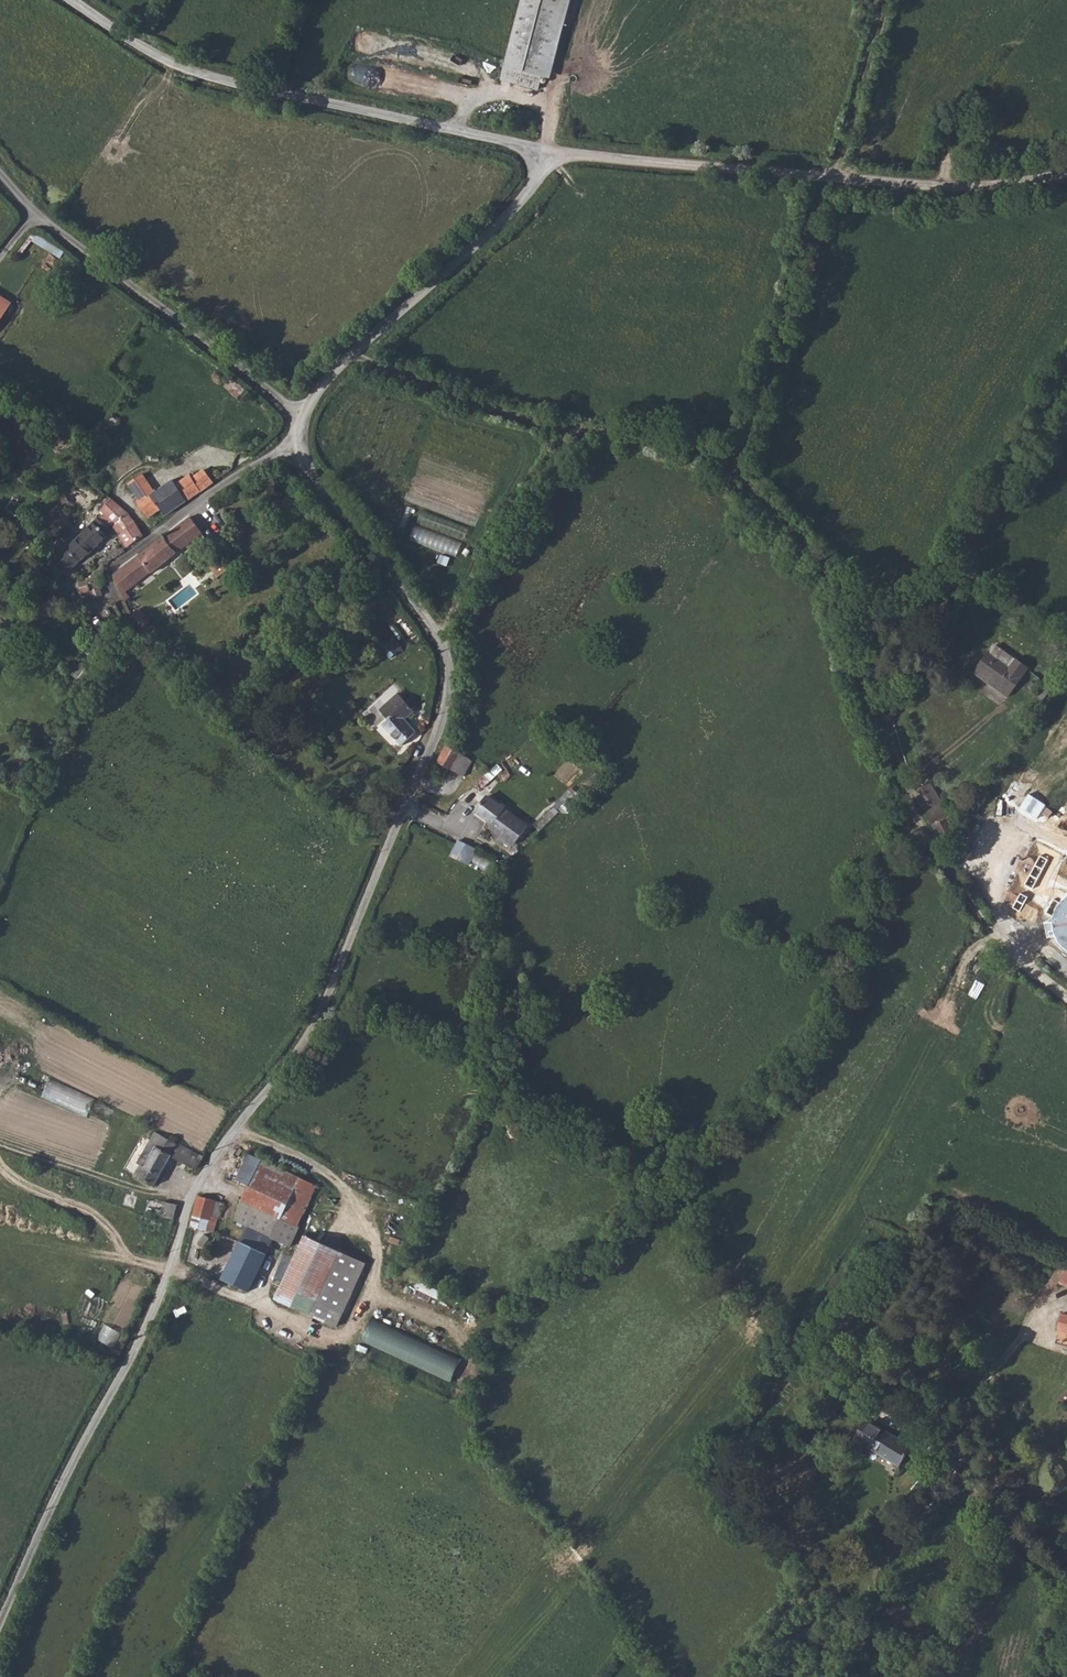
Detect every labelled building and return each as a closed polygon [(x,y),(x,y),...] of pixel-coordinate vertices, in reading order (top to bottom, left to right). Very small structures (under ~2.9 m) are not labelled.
[(505,67),(541,76),(548,78),(570,0),(523,0),(505,67)] [(541,76),(505,67),(501,81),(536,90),(541,76)] [(0,298),(0,323),(11,305),(0,298)] [(178,508),(213,484),(203,470),(192,478),(189,475),(174,486),(171,482),(153,492),(138,477),(126,486),(142,501),(137,507),(148,518),(158,510),(166,518),(178,508)] [(129,513),(111,498),(100,510),(121,533),(117,536),(127,547),(143,535),(129,513)] [(423,507),(410,538),(457,557),(469,526),(423,507)] [(138,556),(148,570),(151,574),(201,534),(189,517),(138,556)] [(108,530),(97,519),(67,550),(80,563),(106,537),(103,534),(108,530)] [(120,595),(133,586),(136,584),(134,580),(148,570),(138,556),(113,575),(120,595)] [(102,583),(103,564),(71,574),(77,595),(95,589),(99,601),(109,595),(102,583)] [(120,595),(123,602),(138,594),(133,586),(120,595)] [(144,627),(152,621),(141,607),(133,613),(144,627)] [(398,651),(389,640),(381,647),(389,658),(398,651)] [(977,663),(966,677),(1000,703),(1020,679),(1008,670),(999,680),(977,663)] [(381,725),(400,745),(415,732),(405,721),(413,712),(396,693),(377,709),(386,719),(381,725)] [(460,751),(444,744),(436,761),(451,769),(460,751)] [(470,761),(460,751),(451,769),(462,774),(470,761)] [(925,778),(911,786),(912,789),(936,837),(937,845),(946,840),(944,833),(950,830),(925,778)] [(512,844),(526,825),(517,818),(509,812),(487,795),(474,810),(492,824),(489,827),(512,844)] [(467,865),(476,849),(460,840),(458,842),(450,855),(467,865)] [(1066,953),(1066,899),(1063,901),(1056,908),(1052,918),(1051,928),(1054,939),(1060,947),(1066,953)] [(89,1115),(96,1097),(49,1079),(43,1097),(89,1115)] [(134,1175),(152,1188),(171,1157),(175,1159),(194,1172),(203,1157),(165,1134),(162,1137),(156,1132),(137,1162),(140,1166),(134,1175)] [(280,1217),(299,1178),(248,1155),(235,1180),(248,1187),(242,1200),(280,1217)] [(171,1164),(192,1178),(194,1172),(175,1159),(171,1164)] [(315,1185),(299,1178),(280,1217),(242,1200),(234,1219),(247,1226),(239,1240),(264,1253),(272,1237),(290,1245),(299,1226),(296,1225),(315,1185)] [(196,1198),(189,1227),(205,1231),(208,1218),(219,1219),(224,1203),(196,1198)] [(176,1207),(162,1202),(157,1216),(171,1221),(176,1207)] [(339,1326),(367,1260),(304,1234),(276,1300),(339,1326)] [(246,1290),(264,1253),(239,1240),(222,1279),(246,1290)] [(417,1280),(412,1296),(442,1307),(448,1291),(417,1280)] [(1064,1318),(1059,1335),(1066,1338),(1066,1319),(1064,1318)] [(879,1392),(871,1404),(888,1415),(895,1402),(879,1392)] [(928,1410),(916,1417),(925,1432),(937,1426),(928,1410)] [(867,1431),(853,1453),(859,1456),(872,1434),(867,1431)] [(872,1434),(859,1456),(894,1477),(906,1456),(872,1434)] [(943,1435),(938,1440),(942,1447),(949,1442),(949,1440),(945,1435),(943,1435)] [(942,1447),(937,1450),(937,1451),(944,1462),(957,1454),(949,1442),(942,1447)] [(957,1454),(944,1462),(945,1463),(954,1477),(966,1467),(957,1454)]
